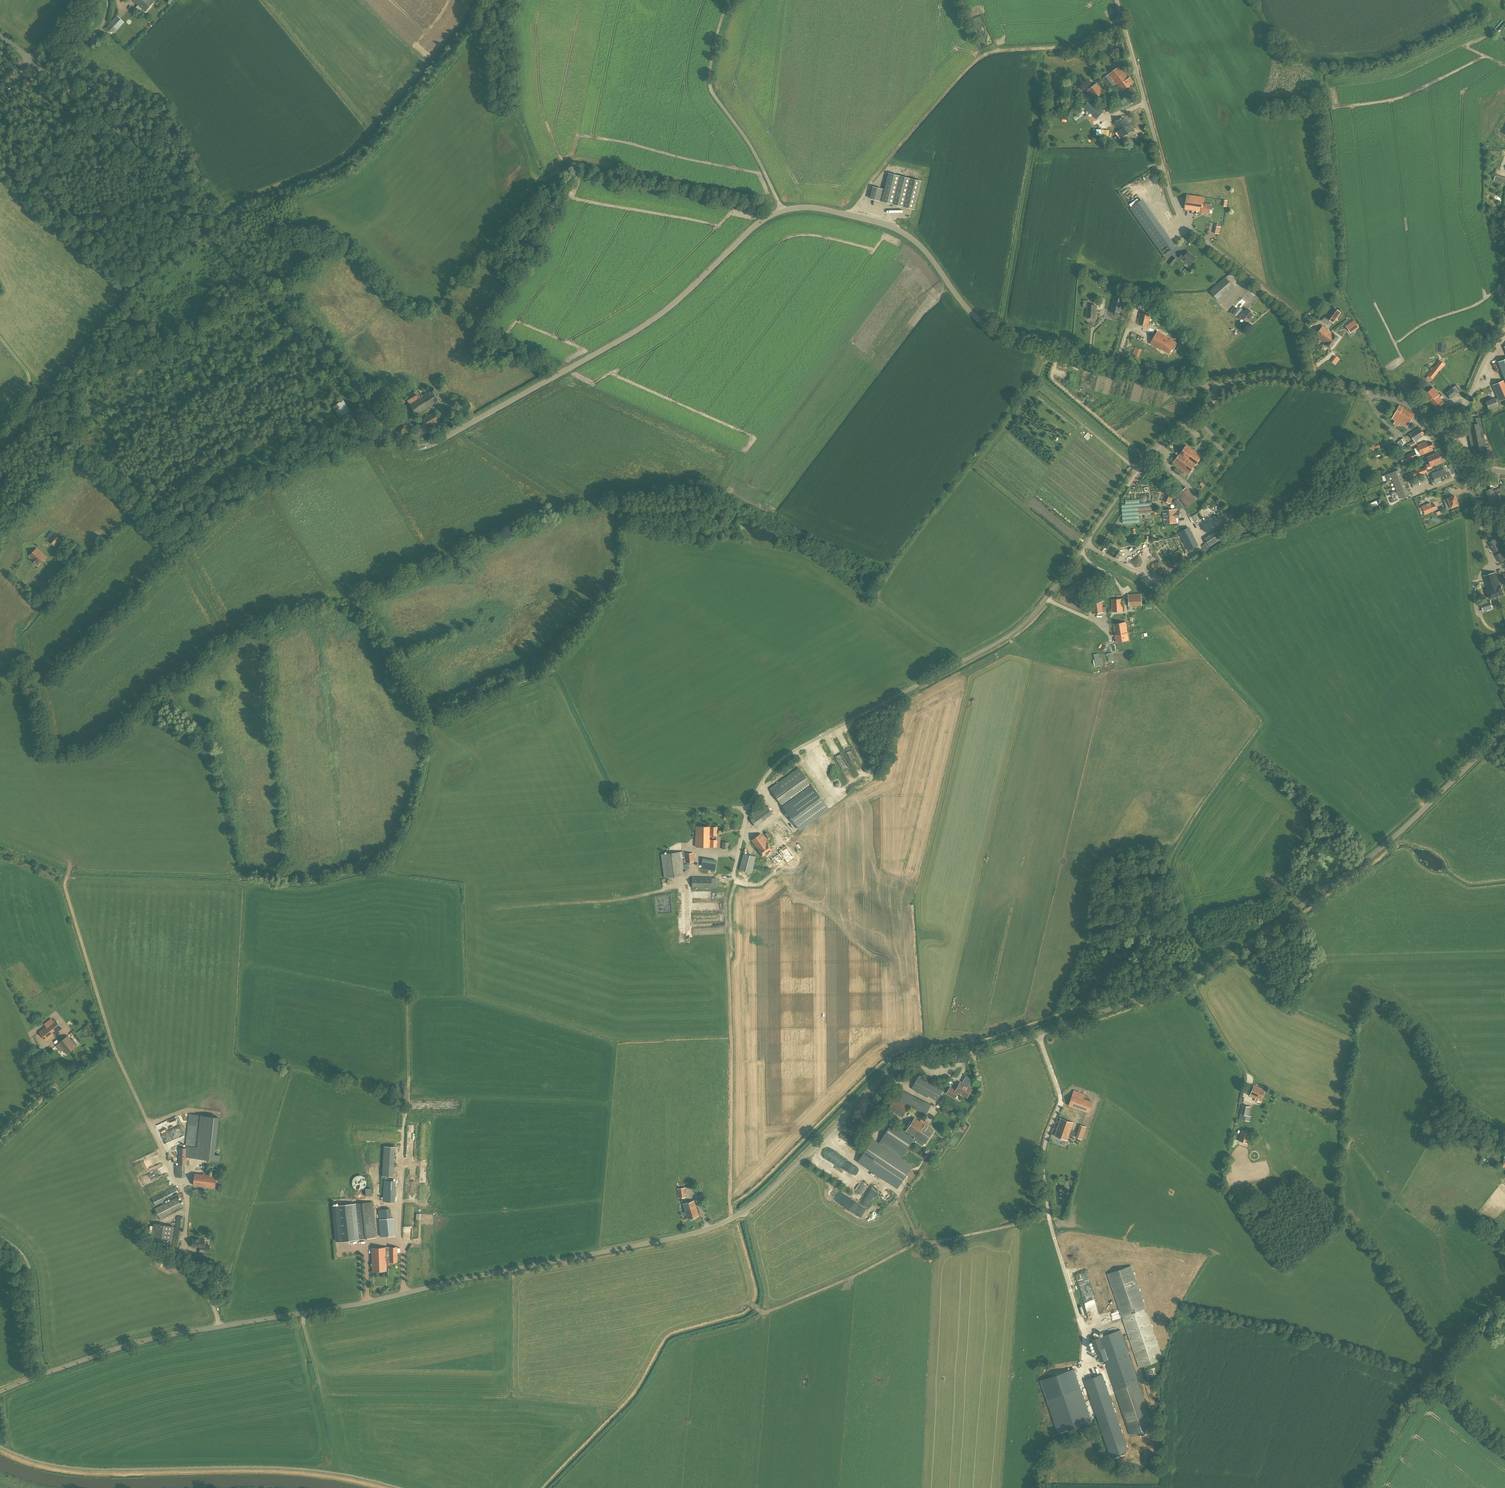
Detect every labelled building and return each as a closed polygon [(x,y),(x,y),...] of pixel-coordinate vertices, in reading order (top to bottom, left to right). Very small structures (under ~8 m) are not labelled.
[(146,11),(155,2),(153,0),(133,0),(146,11)] [(105,29),(112,35),(124,22),(117,16),(105,29)] [(1119,66),(1103,79),(1110,88),(1116,83),(1118,86),(1117,87),(1121,92),(1134,82),(1130,77),(1128,78),(1119,66)] [(1087,91),(1093,100),(1104,92),(1097,83),(1087,91)] [(1081,86),(1076,90),(1080,95),(1081,95),(1081,94),(1084,91),(1081,86)] [(1081,105),(1096,119),(1103,112),(1088,98),(1081,105)] [(1113,123),(1118,131),(1117,132),(1121,138),(1134,130),(1125,116),(1113,123)] [(882,189),(871,186),(868,198),(912,209),(919,181),(886,173),(882,189)] [(1494,181),(1504,185),(1504,184),(1504,178),(1495,175),(1494,181)] [(1119,189),(1122,192),(1119,194),(1163,256),(1176,247),(1141,196),(1145,193),(1127,189),(1125,185),(1119,189)] [(1202,213),(1209,214),(1210,209),(1211,208),(1212,206),(1210,205),(1210,204),(1203,203),(1204,197),(1196,196),(1197,191),(1187,190),(1185,209),(1202,211),(1202,213)] [(1188,251),(1186,254),(1183,252),(1179,258),(1183,261),(1184,260),(1190,265),(1196,258),(1188,251)] [(1168,263),(1171,266),(1177,259),(1174,256),(1168,263)] [(1225,277),(1210,291),(1218,301),(1234,287),(1225,277)] [(1115,315),(1119,317),(1124,299),(1114,296),(1109,312),(1115,313),(1115,315)] [(1083,307),(1087,308),(1086,317),(1095,318),(1096,305),(1089,305),(1089,300),(1083,300),(1083,307)] [(1237,316),(1243,310),(1240,307),(1238,309),(1235,306),(1230,311),(1234,314),(1237,316)] [(1342,315),(1341,313),(1333,306),(1325,317),(1334,323),(1339,316),(1340,318),(1342,315)] [(1253,314),(1248,309),(1245,312),(1243,310),(1237,316),(1241,320),(1243,317),(1247,321),(1250,317),(1251,318),(1252,318),(1253,316),(1253,315),(1253,314)] [(1140,312),(1137,324),(1149,327),(1151,315),(1140,312)] [(1352,327),(1354,330),(1358,327),(1353,320),(1345,325),(1348,329),(1352,327)] [(1323,326),(1315,336),(1326,344),(1325,345),(1330,349),(1339,337),(1334,333),(1333,334),(1323,326)] [(1160,329),(1158,331),(1150,344),(1160,350),(1161,349),(1169,354),(1176,342),(1170,338),(1161,333),(1162,331),(1160,329)] [(1144,337),(1133,332),(1131,337),(1142,342),(1144,337)] [(1131,355),(1138,358),(1142,350),(1135,347),(1131,355)] [(1336,355),(1331,360),(1336,364),(1341,359),(1336,355)] [(1434,366),(1427,375),(1428,375),(1432,379),(1433,379),(1439,370),(1440,370),(1442,368),(1445,364),(1440,360),(1438,363),(1435,366),(1434,366)] [(1492,385),(1497,398),(1499,401),(1504,399),(1504,382),(1504,380),(1492,385)] [(1452,387),(1446,392),(1451,399),(1457,394),(1461,390),(1456,384),(1452,388),(1452,387)] [(373,395),(381,401),(388,391),(380,385),(373,395)] [(1433,387),(1423,396),(1428,401),(1431,399),(1434,397),(1435,398),(1438,395),(1439,394),(1433,387)] [(405,397),(416,415),(441,400),(434,388),(422,396),(418,389),(405,397)] [(1431,399),(1428,401),(1435,410),(1444,402),(1438,395),(1435,398),(1434,397),(1431,399)] [(1495,398),(1486,402),(1489,409),(1498,406),(1496,402),(1499,401),(1497,398),(1495,399),(1495,398)] [(352,414),(343,400),(333,406),(342,421),(352,414)] [(1399,405),(1392,419),(1395,420),(1400,423),(1407,427),(1414,414),(1403,408),(1403,407),(1399,405)] [(421,422),(425,429),(439,420),(434,412),(421,419),(420,418),(416,421),(418,424),(421,422)] [(1453,413),(1447,418),(1450,423),(1457,418),(1453,413)] [(394,429),(406,436),(413,425),(401,417),(394,429)] [(1470,425),(1467,426),(1471,444),(1473,455),(1476,454),(1484,453),(1487,452),(1486,444),(1481,423),(1480,420),(1473,422),(1474,424),(1470,425)] [(1419,427),(1409,433),(1415,442),(1425,435),(1419,427)] [(1403,438),(1397,442),(1399,446),(1406,442),(1403,438)] [(1420,452),(1416,454),(1417,457),(1421,455),(1433,450),(1432,447),(1433,447),(1432,442),(1431,442),(1427,444),(1426,441),(1418,444),(1417,445),(1420,452)] [(1173,462),(1181,468),(1194,450),(1186,445),(1173,462)] [(1194,450),(1181,468),(1189,474),(1202,456),(1194,450)] [(1415,451),(1400,457),(1402,463),(1417,457),(1416,454),(1415,451)] [(1429,463),(1426,465),(1428,470),(1432,468),(1431,466),(1441,462),(1437,452),(1427,457),(1429,463)] [(1412,472),(1407,474),(1410,479),(1415,477),(1427,472),(1425,467),(1412,472)] [(1444,468),(1438,471),(1441,479),(1450,476),(1449,472),(1446,473),(1444,468)] [(1389,474),(1386,475),(1387,479),(1390,478),(1391,478),(1392,480),(1401,476),(1399,470),(1389,474)] [(1433,479),(1431,480),(1432,483),(1441,479),(1438,471),(1431,473),(1433,479)] [(1401,476),(1392,480),(1394,486),(1404,482),(1401,476)] [(1404,482),(1394,486),(1397,492),(1406,488),(1404,482)] [(1186,487),(1177,495),(1187,508),(1196,499),(1186,487)] [(1406,488),(1397,492),(1399,498),(1409,495),(1406,488)] [(1493,488),(1486,491),(1489,497),(1498,493),(1497,490),(1494,491),(1493,488)] [(1162,500),(1171,504),(1175,494),(1166,490),(1162,500)] [(1498,493),(1489,497),(1492,504),(1499,501),(1497,497),(1500,496),(1498,493)] [(1447,498),(1443,500),(1445,505),(1449,503),(1451,508),(1458,505),(1454,495),(1447,498)] [(1228,508),(1211,496),(1204,507),(1220,519),(1228,508)] [(1177,498),(1172,502),(1175,506),(1179,510),(1184,506),(1177,498)] [(1139,518),(1138,515),(1152,514),(1152,508),(1154,508),(1154,505),(1152,505),(1152,502),(1138,503),(1137,499),(1125,500),(1126,504),(1122,504),(1123,520),(1139,518)] [(1430,503),(1422,506),(1425,514),(1433,510),(1436,508),(1434,504),(1431,505),(1430,503)] [(1163,510),(1164,524),(1176,523),(1176,518),(1180,517),(1180,512),(1176,512),(1175,510),(1163,510)] [(1189,517),(1192,523),(1194,522),(1194,521),(1197,519),(1197,520),(1199,519),(1196,514),(1191,516),(1189,517)] [(1179,532),(1188,550),(1198,545),(1189,527),(1179,532)] [(1216,530),(1204,538),(1206,541),(1204,542),(1205,544),(1202,546),(1205,550),(1221,539),(1216,530)] [(45,538),(55,547),(61,540),(51,531),(45,538)] [(1496,538),(1488,543),(1494,553),(1498,551),(1501,549),(1501,548),(1496,538)] [(34,562),(38,566),(46,557),(36,548),(29,556),(35,561),(34,562)] [(1495,555),(1499,563),(1500,563),(1504,560),(1504,559),(1502,554),(1501,552),(1499,553),(1495,555)] [(1496,572),(1483,576),(1484,579),(1486,578),(1489,586),(1489,585),(1490,586),(1493,585),(1497,597),(1504,594),(1501,586),(1496,572)] [(1486,578),(1484,579),(1487,590),(1489,599),(1497,597),(1493,585),(1490,586),(1489,585),(1489,586),(1486,578)] [(1128,594),(1128,606),(1129,606),(1129,608),(1133,608),(1133,606),(1142,605),(1141,593),(1128,594)] [(1111,599),(1111,612),(1123,611),(1122,598),(1111,599)] [(1490,600),(1481,603),(1483,612),(1493,609),(1490,600)] [(1102,601),(1091,603),(1093,614),(1103,612),(1102,601)] [(1113,624),(1115,635),(1124,633),(1127,633),(1126,622),(1113,624)] [(1124,633),(1115,635),(1116,642),(1128,640),(1127,633),(1124,633)] [(769,789),(781,804),(784,808),(791,803),(803,819),(806,824),(807,825),(824,812),(829,809),(813,787),(810,783),(799,767),(783,779),(782,780),(781,780),(780,781),(769,789)] [(765,803),(755,810),(757,814),(750,819),(755,827),(763,821),(764,821),(773,814),(765,803)] [(705,832),(705,826),(696,826),(696,846),(716,847),(716,840),(709,840),(709,835),(709,832),(705,832)] [(717,827),(705,826),(705,832),(709,832),(709,835),(717,835),(717,827)] [(758,850),(762,856),(772,849),(768,843),(767,843),(760,833),(751,840),(758,850)] [(796,860),(786,845),(779,851),(780,853),(771,858),(775,864),(783,858),(789,866),(796,861),(796,860)] [(661,854),(664,878),(685,875),(682,851),(661,854)] [(684,854),(685,863),(695,862),(693,853),(684,854)] [(739,869),(752,873),(756,856),(743,853),(739,869)] [(717,860),(702,857),(700,869),(701,869),(701,872),(707,873),(707,870),(715,871),(717,860)] [(712,877),(692,877),(691,888),(711,888),(712,877)] [(55,1019),(47,1026),(54,1034),(62,1028),(55,1019)] [(54,1034),(47,1026),(39,1032),(46,1041),(54,1034)] [(67,1036),(62,1040),(70,1051),(76,1046),(78,1044),(73,1038),(70,1041),(67,1036)] [(70,1051),(62,1040),(58,1043),(58,1044),(56,1045),(61,1051),(63,1049),(67,1054),(70,1051)] [(912,1087),(937,1101),(943,1090),(918,1076),(912,1087)] [(956,1090),(950,1087),(947,1093),(955,1098),(958,1092),(967,1097),(972,1089),(960,1082),(956,1090)] [(1254,1085),(1250,1095),(1261,1100),(1265,1090),(1254,1085)] [(926,1115),(931,1104),(925,1101),(900,1089),(894,1100),(886,1096),(881,1105),(897,1113),(897,1114),(903,1117),(904,1114),(908,1107),(913,1109),(920,1112),(921,1113),(924,1115),(926,1115)] [(1074,1090),(1068,1105),(1089,1113),(1093,1101),(1084,1098),(1085,1095),(1085,1094),(1074,1090)] [(1238,1119),(1245,1120),(1245,1121),(1250,1121),(1251,1116),(1249,1116),(1250,1107),(1241,1105),(1238,1119)] [(175,1164),(176,1177),(185,1177),(185,1165),(187,1165),(187,1157),(219,1161),(220,1154),(215,1154),(219,1117),(211,1116),(189,1114),(185,1148),(179,1148),(178,1164),(175,1164)] [(164,1143),(185,1134),(177,1116),(156,1125),(164,1143)] [(915,1118),(906,1131),(915,1137),(924,1143),(925,1144),(934,1130),(928,1126),(924,1124),(920,1121),(915,1118)] [(1055,1136),(1067,1140),(1068,1137),(1070,1137),(1071,1135),(1074,1136),(1075,1132),(1071,1130),(1073,1122),(1061,1118),(1055,1136)] [(912,1166),(901,1159),(907,1149),(909,1147),(914,1140),(914,1138),(892,1123),(878,1144),(872,1141),(860,1160),(899,1186),(912,1166)] [(1238,1140),(1248,1143),(1251,1134),(1241,1131),(1238,1140)] [(1493,1147),(1489,1151),(1495,1157),(1498,1153),(1493,1147)] [(383,1161),(382,1176),(394,1177),(394,1162),(393,1162),(393,1158),(383,1158),(383,1161)] [(824,1169),(832,1174),(835,1168),(827,1163),(824,1169)] [(195,1173),(193,1185),(215,1187),(216,1176),(195,1173)] [(356,1176),(355,1177),(354,1177),(354,1178),(353,1179),(353,1180),(352,1180),(352,1181),(352,1182),(352,1183),(352,1184),(352,1185),(353,1186),(353,1187),(354,1187),(354,1188),(355,1188),(355,1189),(356,1189),(357,1190),(358,1190),(359,1190),(360,1190),(361,1190),(362,1190),(362,1189),(363,1189),(364,1188),(365,1188),(365,1187),(366,1187),(366,1186),(367,1185),(367,1184),(367,1183),(367,1182),(367,1181),(366,1180),(366,1179),(365,1178),(365,1177),(364,1177),(363,1176),(362,1176),(361,1175),(360,1175),(359,1175),(358,1175),(357,1176),(356,1176)] [(383,1201),(395,1202),(396,1180),(388,1180),(388,1178),(385,1178),(384,1180),(383,1201)] [(175,1186),(152,1198),(155,1205),(170,1198),(169,1197),(178,1192),(175,1186)] [(685,1188),(677,1189),(678,1198),(679,1198),(679,1200),(683,1199),(682,1197),(686,1196),(685,1188)] [(155,1208),(161,1220),(184,1208),(178,1196),(155,1208)] [(693,1200),(683,1204),(687,1219),(698,1216),(693,1200)] [(373,1202),(352,1204),(334,1205),(337,1241),(359,1239),(377,1237),(373,1202)] [(863,1207),(859,1212),(865,1217),(869,1213),(863,1207)] [(177,1216),(172,1251),(178,1252),(183,1217),(177,1216)] [(392,1218),(379,1219),(381,1237),(395,1235),(394,1218),(392,1218)] [(151,1244),(171,1247),(174,1226),(154,1223),(151,1244)] [(204,1247),(204,1251),(209,1252),(210,1245),(204,1245),(204,1239),(192,1239),(192,1247),(204,1247)] [(372,1247),(373,1271),(387,1271),(386,1265),(388,1265),(388,1261),(390,1261),(390,1262),(398,1262),(397,1246),(372,1247)] [(1107,1273),(1140,1367),(1163,1359),(1145,1308),(1131,1266),(1107,1273)] [(1087,1271),(1076,1275),(1080,1285),(1082,1284),(1081,1282),(1080,1279),(1089,1277),(1087,1271)] [(1105,1360),(1131,1435),(1154,1427),(1120,1330),(1092,1340),(1100,1362),(1105,1360)] [(1092,1422),(1074,1369),(1040,1380),(1058,1434),(1092,1422)] [(1112,1454),(1113,1458),(1125,1454),(1124,1450),(1128,1449),(1102,1374),(1084,1380),(1110,1455),(1112,1454)]
